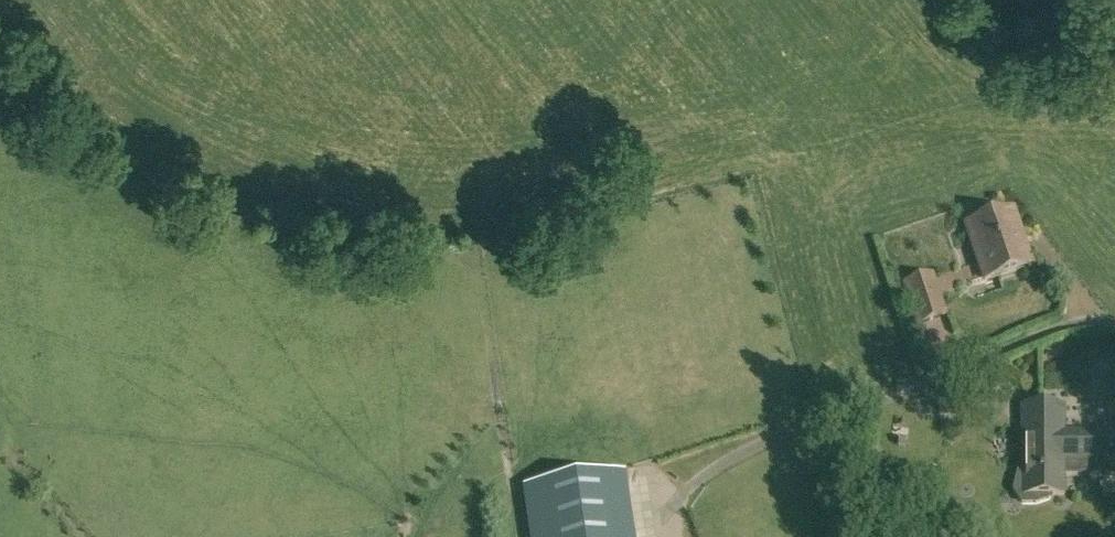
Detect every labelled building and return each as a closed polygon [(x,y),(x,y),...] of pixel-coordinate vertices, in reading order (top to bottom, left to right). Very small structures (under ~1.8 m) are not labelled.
[(984,279),(1031,263),(1012,209),(966,225),(984,279)] [(917,323),(945,314),(931,275),(904,284),(917,323)] [(1050,495),(1064,495),(1065,460),(1114,460),(1114,431),(1050,430),(1050,405),(1021,405),(1021,472),(1018,472),(1013,490),(1022,502),(1036,502),(1050,498),(1050,495)] [(613,453),(514,472),(525,536),(629,536),(613,453)]
